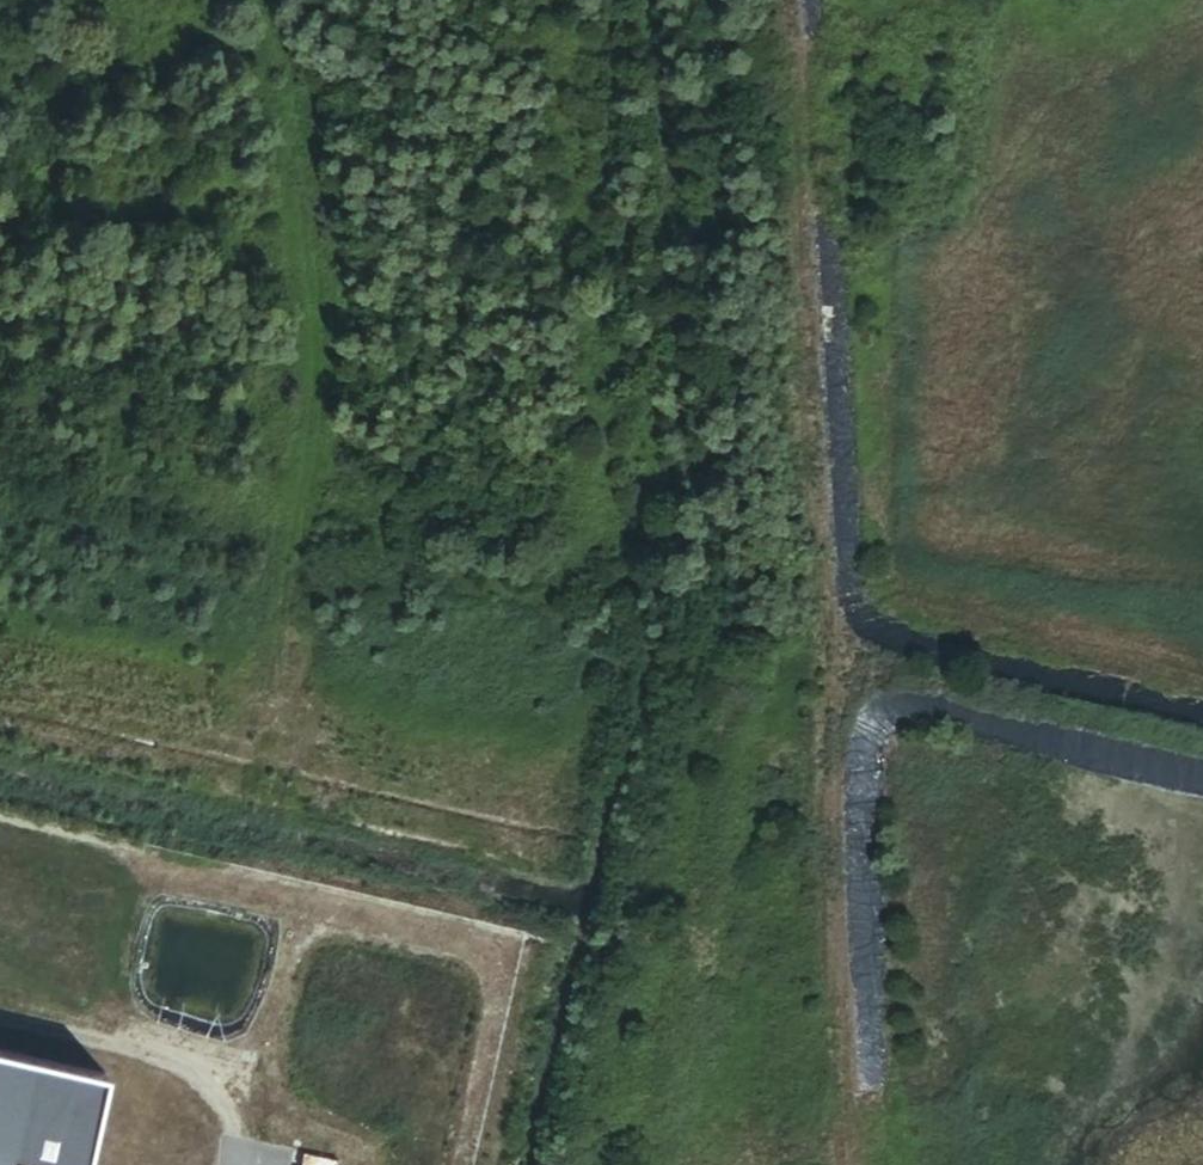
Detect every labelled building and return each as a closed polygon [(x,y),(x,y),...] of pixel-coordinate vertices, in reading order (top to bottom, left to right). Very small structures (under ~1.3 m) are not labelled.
[(114,1068),(0,1043),(0,1164),(93,1164),(114,1068)]
